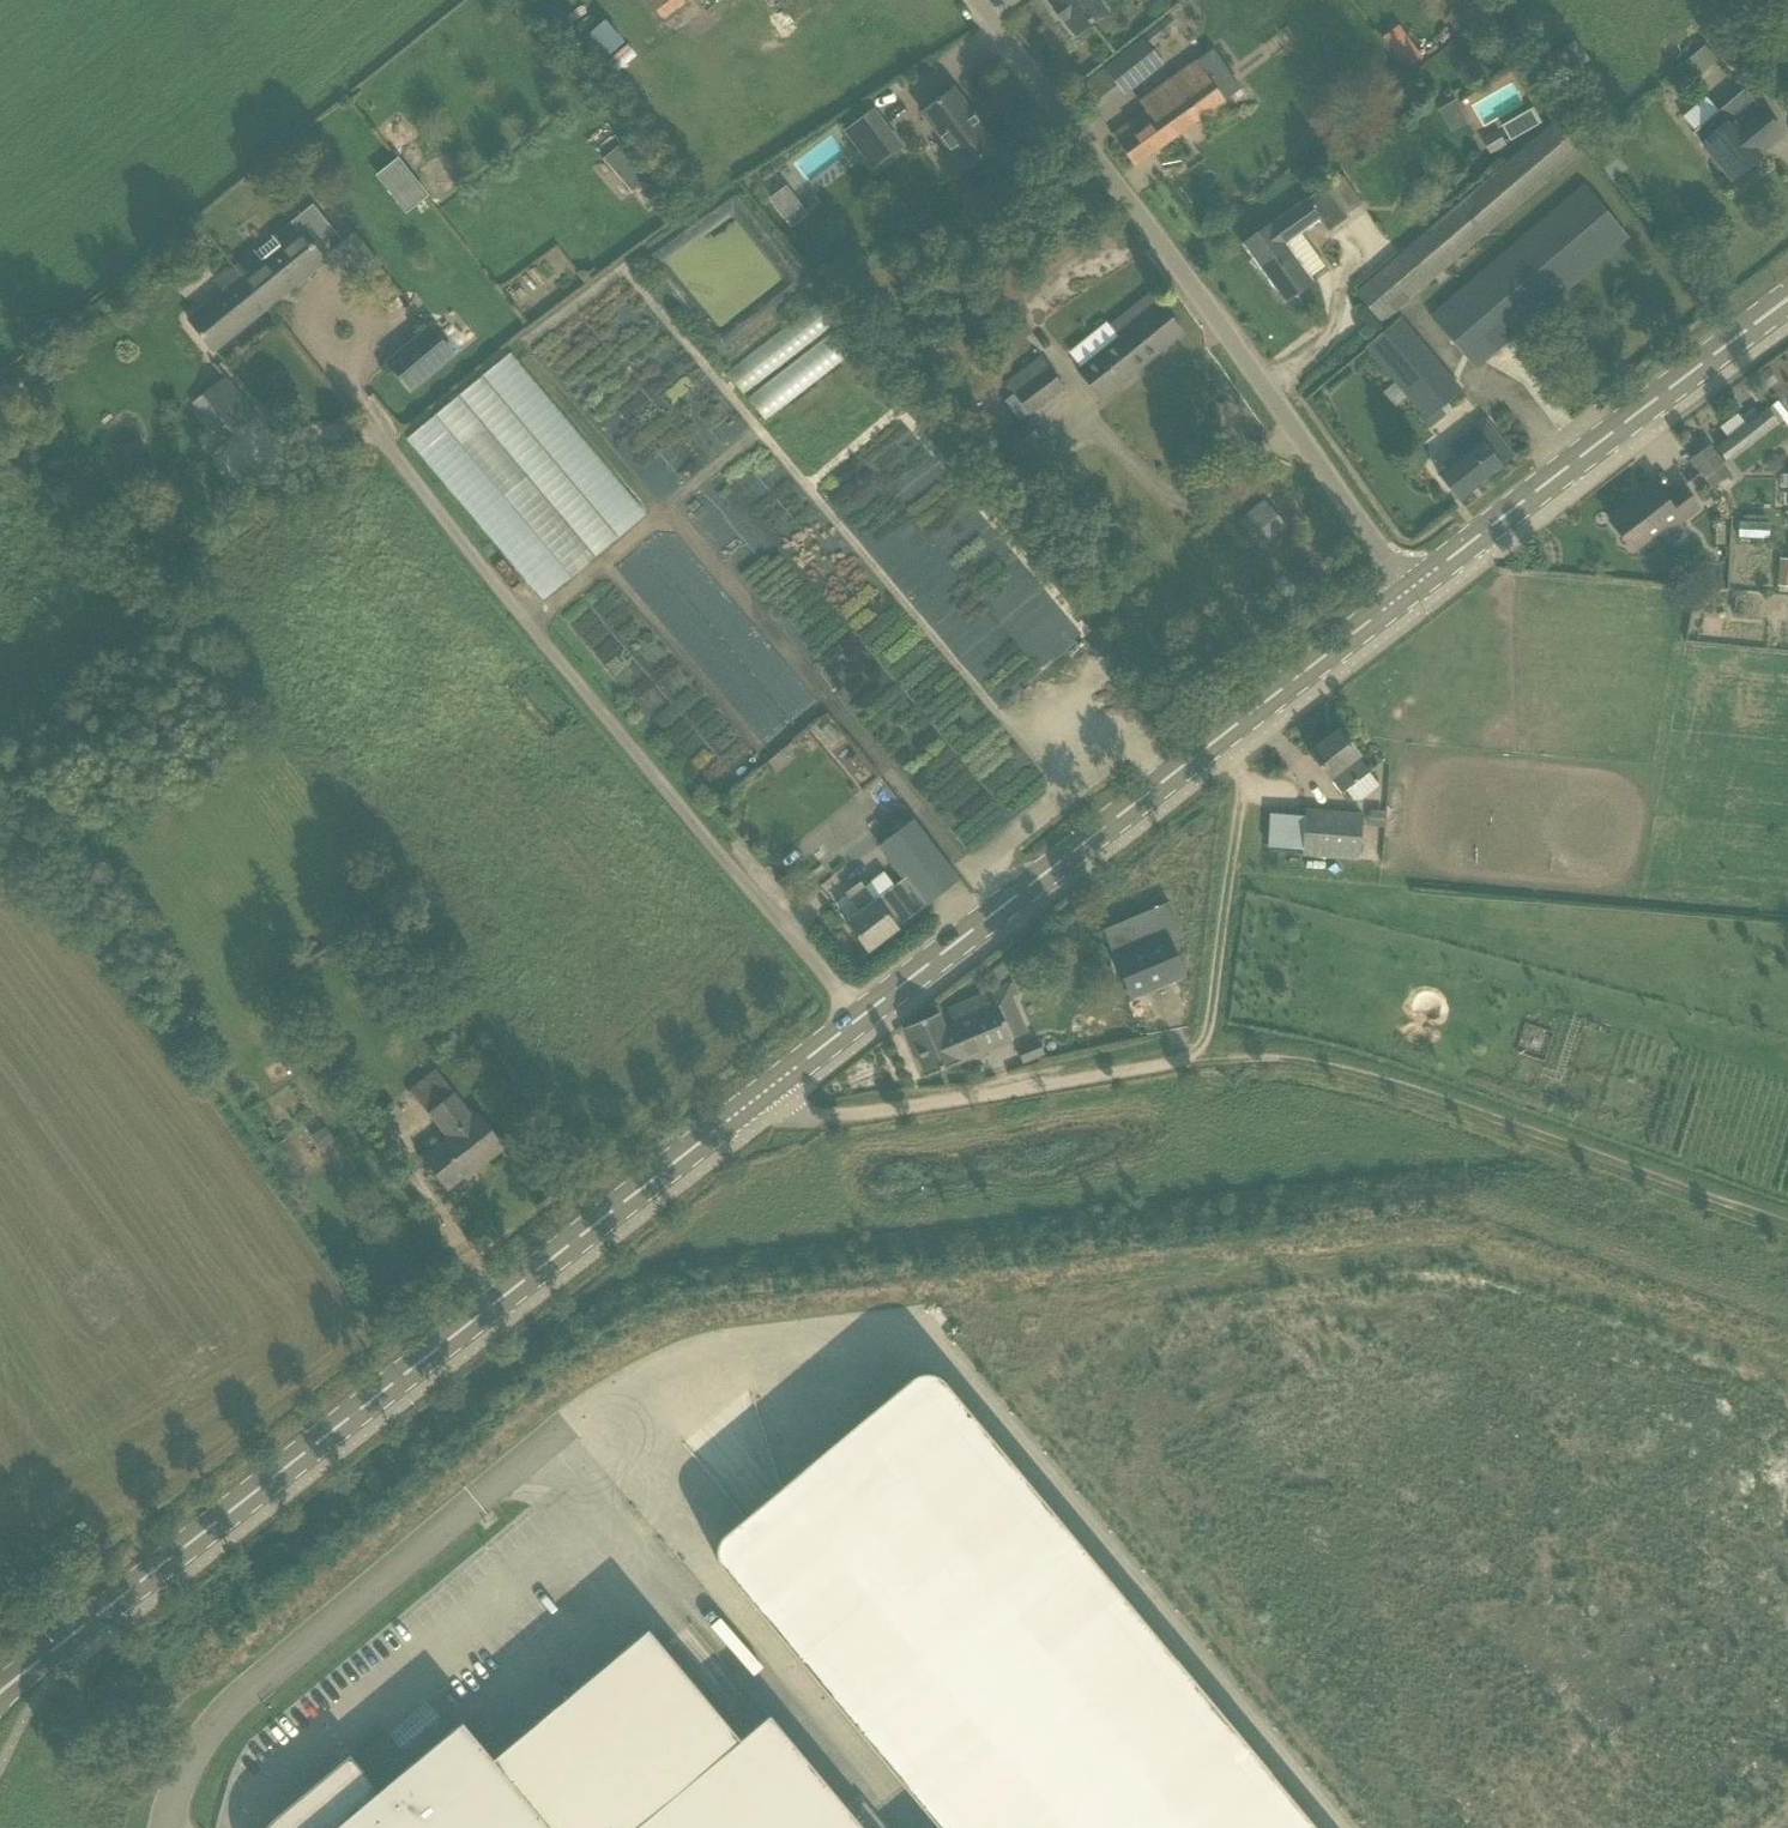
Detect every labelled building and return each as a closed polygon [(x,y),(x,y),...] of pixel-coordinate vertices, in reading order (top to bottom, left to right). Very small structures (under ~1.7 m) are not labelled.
[(686,0),(650,0),(664,17),(686,0)] [(1054,9),(1054,10),(1062,21),(1063,20),(1074,34),(1073,35),(1075,36),(1108,11),(1106,10),(1098,0),(1048,0),(1054,9)] [(607,18),(583,38),(602,61),(626,41),(607,18)] [(1403,67),(1420,57),(1400,23),(1384,33),(1403,67)] [(1157,69),(1158,60),(1142,38),(1104,68),(1125,95),(1157,69)] [(1705,46),(1684,63),(1695,76),(1715,59),(1705,46)] [(1225,101),(1211,82),(1196,61),(1140,101),(1146,111),(1112,135),(1135,166),(1225,101)] [(953,89),(922,112),(965,169),(996,146),(953,89)] [(1456,99),(1441,108),(1453,129),(1468,120),(1456,99)] [(1759,106),(1737,125),(1734,122),(1732,123),(1720,109),(1692,134),(1704,147),(1732,181),(1761,157),(1758,153),(1764,147),(1765,149),(1783,134),(1759,106)] [(873,110),(846,130),(866,157),(893,137),(873,110)] [(1579,149),(1555,119),(1355,293),(1380,322),(1579,149)] [(1497,128),(1480,138),(1489,154),(1506,144),(1497,128)] [(653,174),(624,141),(603,159),(632,193),(653,174)] [(1615,158),(1601,168),(1611,181),(1625,171),(1615,158)] [(792,225),(809,212),(787,183),(769,197),(792,225)] [(1628,236),(1613,218),(1584,185),(1430,316),(1474,368),(1628,236)] [(1347,218),(1326,189),(1325,187),(1307,200),(1306,199),(1243,245),(1284,303),(1315,281),(1311,276),(1325,266),(1301,235),(1320,221),(1328,232),(1347,218)] [(272,236),(234,267),(267,307),(303,278),(326,260),(294,219),(272,236)] [(356,230),(330,251),(344,269),(370,248),(356,230)] [(187,318),(213,351),(267,307),(234,267),(230,270),(228,267),(213,278),(222,290),(187,318)] [(1184,333),(1151,292),(1109,327),(1118,336),(1076,370),(1101,400),(1184,333)] [(856,350),(819,303),(728,375),(765,422),(856,350)] [(1402,317),(1365,348),(1425,421),(1462,388),(1402,317)] [(410,392),(456,356),(431,325),(385,361),(410,392)] [(406,439),(544,599),(647,512),(510,350),(406,439)] [(1029,415),(1065,388),(1041,357),(1006,381),(1029,415)] [(1767,369),(1752,380),(1762,394),(1777,382),(1767,369)] [(234,435),(257,417),(226,377),(202,395),(234,435)] [(1726,458),(1779,418),(1771,409),(1718,448),(1726,458)] [(1515,456),(1485,418),(1450,446),(1459,457),(1438,474),(1460,501),(1502,468),(1501,467),(1515,456)] [(1041,440),(1028,422),(1001,443),(1014,460),(1041,440)] [(1003,465),(1012,458),(1001,443),(992,449),(1003,465)] [(1691,458),(1705,478),(1713,488),(1730,475),(1709,446),(1691,458)] [(1780,472),(1779,523),(1787,523),(1787,472),(1780,472)] [(1671,533),(1700,511),(1681,486),(1665,499),(1653,483),(1638,494),(1641,498),(1610,522),(1635,554),(1667,528),(1671,533)] [(1241,524),(1260,547),(1286,526),(1268,503),(1241,524)] [(1787,587),(1787,559),(1780,559),(1778,586),(1779,586),(1787,587)] [(1360,757),(1354,749),(1339,730),(1310,753),(1342,794),(1347,790),(1353,798),(1363,799),(1380,786),(1369,773),(1370,772),(1359,758),(1360,757)] [(1363,813),(1306,808),(1302,854),(1360,858),(1363,813)] [(1384,826),(1385,811),(1370,810),(1369,825),(1384,826)] [(879,845),(905,879),(911,887),(925,906),(960,880),(913,820),(879,845)] [(925,906),(911,887),(905,879),(876,901),(861,881),(846,893),(861,912),(847,923),(868,950),(897,928),(925,906)] [(389,911),(382,900),(371,907),(377,918),(389,911)] [(373,918),(368,909),(345,923),(350,932),(373,918)] [(1115,958),(1131,998),(1185,975),(1168,935),(1115,958)] [(1042,940),(1028,943),(1024,954),(1033,962),(1044,956),(1042,940)] [(417,969),(410,958),(394,968),(401,979),(417,969)] [(1009,973),(1001,963),(990,972),(998,982),(1009,973)] [(1012,1039),(1030,1032),(1013,997),(1020,993),(1014,981),(1010,983),(948,1009),(954,1024),(945,1028),(938,1013),(906,1027),(926,1076),(959,1062),(1012,1039)] [(1022,1063),(1045,1054),(1039,1040),(1016,1049),(1022,1063)] [(503,1147),(477,1115),(475,1117),(435,1068),(408,1089),(446,1138),(421,1156),(447,1187),(474,1166),(476,1169),(503,1147)] [(321,1150),(332,1143),(322,1129),(311,1136),(311,1137),(320,1151),(321,1150)] [(1269,1771),(1175,1658),(945,1382),(938,1376),(929,1373),(920,1374),(912,1379),(725,1534),(719,1541),(716,1550),(718,1559),(722,1567),(939,1827),(1316,1827),(1269,1771)] [(769,1714),(740,1738),(648,1628),(493,1758),(462,1721),(403,1770),(380,1790),(350,1754),(276,1816),(272,1819),(269,1822),(266,1825),(264,1827),(864,1827),(769,1714)]
